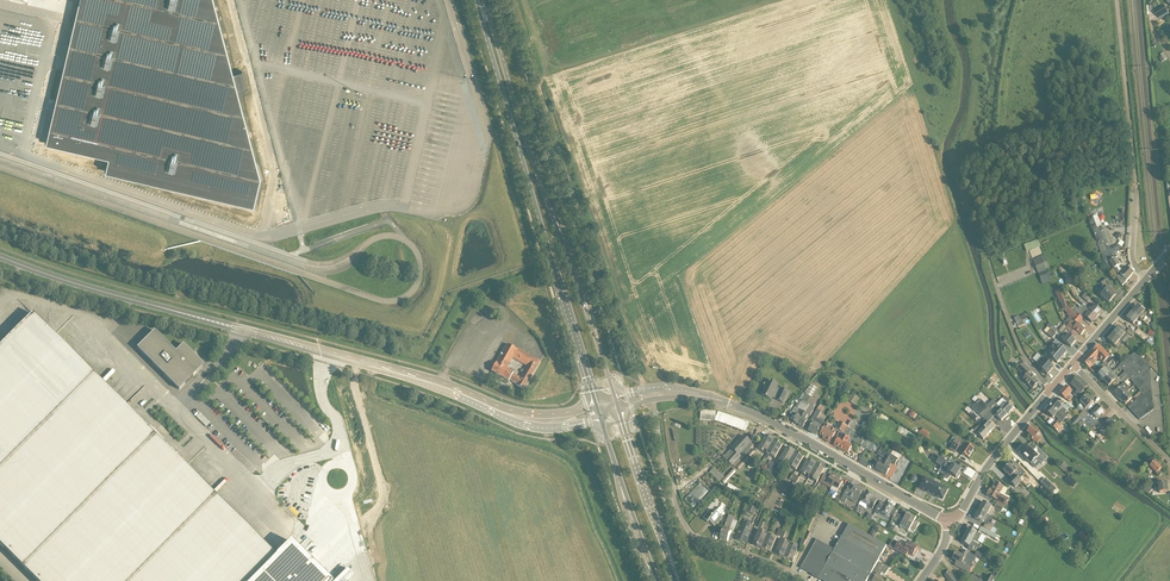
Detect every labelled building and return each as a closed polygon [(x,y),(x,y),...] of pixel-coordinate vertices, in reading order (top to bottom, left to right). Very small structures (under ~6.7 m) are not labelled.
[(48,148),(108,163),(106,175),(253,211),(260,181),(212,0),(81,0),(48,148)] [(1162,10),(1154,15),(1157,19),(1165,14),(1162,10)] [(1103,241),(1098,243),(1101,253),(1105,252),(1104,247),(1105,246),(1111,243),(1106,230),(1100,232),(1103,241)] [(1027,251),(1041,246),(1038,239),(1024,245),(1027,251)] [(1045,256),(1035,260),(1033,261),(1038,273),(1046,270),(1050,268),(1045,256)] [(1120,266),(1115,258),(1106,264),(1111,271),(1118,267),(1120,266)] [(1123,286),(1127,281),(1133,274),(1127,268),(1127,269),(1125,267),(1121,271),(1118,267),(1111,271),(1123,286)] [(1046,270),(1038,273),(1042,285),(1050,282),(1046,270)] [(1109,303),(1116,295),(1108,288),(1107,287),(1111,285),(1107,279),(1101,283),(1104,288),(1099,294),(1102,297),(1101,298),(1105,301),(1106,300),(1109,303)] [(1062,291),(1056,293),(1060,303),(1062,303),(1066,302),(1062,291)] [(1091,299),(1085,294),(1082,298),(1088,303),(1091,299)] [(507,304),(512,298),(511,298),(507,295),(503,301),(507,304)] [(1068,326),(1073,330),(1074,329),(1081,336),(1085,331),(1078,324),(1083,319),(1077,314),(1074,312),(1073,312),(1071,310),(1072,309),(1067,306),(1066,302),(1062,303),(1064,310),(1068,313),(1068,314),(1074,319),(1068,326)] [(1095,305),(1090,311),(1096,317),(1102,311),(1095,305)] [(1139,319),(1144,312),(1138,306),(1132,313),(1139,319)] [(1091,323),(1096,317),(1090,311),(1085,307),(1083,310),(1084,311),(1082,314),(1085,317),(1091,323)] [(1139,319),(1132,313),(1127,319),(1134,325),(1139,319)] [(277,558),(212,493),(176,457),(178,454),(137,413),(135,415),(34,315),(0,349),(0,544),(37,580),(254,580),(277,558)] [(1014,319),(1018,327),(1024,325),(1023,322),(1021,322),(1019,316),(1014,319)] [(1070,334),(1066,328),(1065,325),(1059,332),(1065,336),(1062,340),(1071,347),(1076,342),(1068,336),(1070,334)] [(1122,342),(1129,334),(1133,337),(1135,334),(1129,329),(1125,334),(1119,328),(1113,334),(1120,341),(1122,342)] [(1055,334),(1050,330),(1047,334),(1053,338),(1056,335),(1055,334)] [(201,363),(184,345),(176,353),(155,332),(138,349),(179,390),(196,373),(193,370),(201,363)] [(1120,341),(1113,334),(1108,340),(1115,347),(1120,341)] [(509,381),(511,381),(516,385),(516,386),(524,390),(541,362),(518,349),(517,350),(507,345),(491,372),(509,381)] [(1061,345),(1058,349),(1052,345),(1050,348),(1055,352),(1062,359),(1067,353),(1063,350),(1065,349),(1061,345)] [(1103,363),(1105,362),(1109,357),(1098,346),(1082,362),(1089,369),(1094,364),(1093,363),(1098,358),(1103,363)] [(1055,352),(1053,354),(1049,359),(1053,362),(1054,361),(1058,364),(1062,359),(1055,352)] [(1153,410),(1149,365),(1135,353),(1119,366),(1120,366),(1122,370),(1125,373),(1127,376),(1130,379),(1140,392),(1142,395),(1136,401),(1129,408),(1140,420),(1153,410)] [(1110,356),(1109,357),(1105,362),(1108,365),(1114,360),(1110,356)] [(1042,357),(1037,363),(1040,365),(1039,366),(1043,369),(1042,370),(1048,375),(1054,368),(1042,357)] [(1031,372),(1023,364),(1018,369),(1026,377),(1023,380),(1033,389),(1034,388),(1035,388),(1037,386),(1037,384),(1038,383),(1029,374),(1031,372)] [(1098,375),(1103,381),(1113,372),(1108,366),(1098,375)] [(1114,373),(1113,372),(1103,381),(1109,387),(1117,379),(1120,382),(1127,376),(1125,373),(1118,378),(1114,373)] [(1114,393),(1120,399),(1127,393),(1131,389),(1125,384),(1130,379),(1127,376),(1120,382),(1123,386),(1115,393),(1114,393)] [(1078,391),(1081,394),(1088,387),(1078,377),(1071,385),(1078,391)] [(779,388),(781,385),(774,381),(772,385),(767,383),(764,390),(765,391),(762,396),(771,400),(772,397),(777,399),(776,400),(785,404),(791,392),(783,388),(782,390),(779,388)] [(1072,398),(1069,396),(1072,392),(1066,387),(1060,395),(1065,400),(1066,399),(1069,402),(1072,398)] [(1133,398),(1136,401),(1142,395),(1140,392),(1133,398)] [(1127,393),(1120,399),(1126,405),(1132,399),(1127,393)] [(859,398),(852,394),(851,396),(852,396),(848,401),(854,405),(859,398)] [(1080,403),(1083,406),(1086,409),(1079,417),(1082,420),(1089,412),(1090,411),(1087,409),(1094,402),(1088,396),(1080,403)] [(1005,397),(997,405),(1007,416),(1013,410),(1007,404),(1010,401),(1005,397)] [(1052,404),(1050,406),(1065,420),(1068,417),(1064,413),(1066,411),(1062,408),(1065,405),(1057,399),(1055,401),(1054,401),(1054,402),(1053,401),(1051,403),(1052,404)] [(798,425),(809,405),(801,400),(794,413),(797,415),(793,422),(798,425)] [(807,420),(809,415),(810,416),(815,408),(809,405),(798,425),(803,428),(808,420),(807,420)] [(990,410),(984,405),(981,408),(986,414),(990,410)] [(1007,416),(997,405),(991,411),(996,416),(1002,421),(1007,416)] [(1059,426),(1065,420),(1050,406),(1048,409),(1047,408),(1045,410),(1046,411),(1045,412),(1053,419),(1055,417),(1059,420),(1056,423),(1055,422),(1051,427),(1058,433),(1062,428),(1059,426)] [(1089,428),(1097,420),(1104,413),(1099,407),(1092,414),(1089,412),(1082,420),(1081,421),(1089,428)] [(749,422),(702,408),(699,418),(746,431),(749,422)] [(977,412),(983,417),(986,414),(981,408),(977,412)] [(821,412),(817,410),(812,419),(816,421),(810,431),(818,436),(822,429),(823,429),(826,424),(817,419),(821,412)] [(1071,425),(1074,427),(1081,419),(1079,417),(1071,425)] [(985,419),(979,425),(989,435),(995,429),(985,419)] [(1100,441),(1116,424),(1110,419),(1106,423),(1105,422),(1102,425),(1099,423),(1092,431),(1096,435),(1095,435),(1100,441)] [(848,428),(839,423),(836,428),(843,433),(844,433),(848,428)] [(825,440),(830,443),(837,431),(826,424),(823,429),(820,434),(826,438),(825,440)] [(989,435),(979,425),(974,431),(973,430),(969,433),(975,438),(978,435),(984,440),(989,435)] [(1037,437),(1040,434),(1032,427),(1027,433),(1032,437),(1030,439),(1037,445),(1041,440),(1037,437)] [(921,431),(919,433),(926,438),(930,433),(923,429),(921,432),(921,431)] [(867,449),(871,442),(850,430),(846,437),(840,448),(850,454),(852,451),(851,451),(854,447),(848,444),(850,439),(867,449)] [(846,437),(842,435),(842,434),(839,439),(838,438),(834,445),(840,448),(846,437)] [(748,454),(752,450),(756,446),(745,436),(724,458),(735,468),(736,467),(747,455),(748,454)] [(766,437),(759,449),(767,454),(775,440),(771,438),(770,439),(766,437)] [(957,438),(956,438),(949,449),(955,453),(959,446),(960,447),(962,445),(964,447),(960,453),(969,458),(974,449),(957,438)] [(775,440),(767,454),(775,459),(783,446),(779,444),(780,443),(775,440)] [(1024,450),(1019,455),(1023,458),(1024,457),(1032,465),(1038,459),(1044,465),(1050,459),(1033,444),(1029,448),(1028,447),(1025,451),(1024,450)] [(780,461),(788,466),(796,452),(792,450),(791,451),(787,449),(780,461)] [(881,472),(888,460),(891,455),(882,449),(878,455),(883,458),(881,462),(880,461),(879,462),(876,460),(872,467),(881,472)] [(796,452),(788,466),(796,471),(804,458),(800,456),(801,455),(796,452)] [(895,465),(898,459),(891,455),(888,460),(881,472),(886,475),(891,468),(889,467),(892,463),(895,465)] [(942,467),(938,473),(944,476),(945,478),(947,480),(949,479),(951,476),(956,479),(956,478),(958,478),(959,476),(959,474),(960,472),(957,470),(960,466),(949,460),(947,464),(933,455),(930,460),(934,462),(942,467)] [(747,456),(736,467),(740,470),(750,458),(747,456)] [(801,473),(802,474),(809,478),(817,464),(813,462),(812,463),(809,461),(801,473)] [(1060,468),(1066,473),(1067,472),(1070,475),(1073,471),(1064,462),(1060,468)] [(1156,475),(1159,478),(1162,475),(1159,472),(1162,469),(1155,462),(1149,467),(1150,468),(1147,471),(1150,474),(1153,471),(1156,475)] [(962,463),(960,466),(962,468),(961,471),(972,478),(976,471),(962,463)] [(1004,471),(1012,479),(1015,476),(1016,477),(1022,470),(1014,463),(1011,466),(1010,465),(1006,468),(1004,470),(1004,471)] [(775,464),(772,469),(769,475),(778,479),(782,473),(776,470),(779,466),(775,464)] [(817,464),(809,478),(817,483),(824,470),(821,468),(822,467),(817,464)] [(715,468),(710,473),(720,483),(725,477),(715,468)] [(725,485),(737,472),(733,469),(722,482),(725,485)] [(820,482),(832,489),(839,477),(836,475),(835,477),(832,476),(831,477),(825,474),(820,482)] [(1022,482),(1016,477),(1015,476),(1012,479),(1009,482),(1016,488),(1022,482)] [(1065,481),(1073,488),(1077,483),(1069,476),(1065,481)] [(839,477),(832,489),(830,491),(836,494),(837,492),(841,494),(844,488),(841,487),(843,482),(840,481),(841,478),(839,477)] [(924,478),(919,488),(942,500),(948,489),(924,478)] [(1056,489),(1046,478),(1041,483),(1051,494),(1056,489)] [(693,509),(710,491),(701,482),(683,500),(693,509)] [(851,483),(843,496),(857,504),(864,491),(851,483)] [(1001,495),(1004,488),(996,483),(992,491),(990,490),(987,495),(997,501),(1006,506),(1010,500),(1001,495)] [(1158,485),(1156,486),(1157,485),(1154,483),(1150,487),(1145,492),(1146,493),(1148,495),(1153,489),(1154,490),(1158,489),(1159,493),(1168,492),(1167,484),(1158,485)] [(1016,491),(1023,499),(1030,493),(1023,485),(1016,491)] [(866,492),(861,502),(869,506),(868,508),(872,510),(878,501),(873,499),(874,497),(866,492)] [(996,504),(994,508),(984,502),(979,511),(988,515),(991,517),(995,510),(1001,513),(1001,512),(1003,509),(1003,508),(996,504)] [(881,503),(875,512),(880,515),(881,513),(889,517),(894,508),(886,504),(885,505),(881,503)] [(758,508),(751,505),(747,512),(755,515),(758,508)] [(709,522),(715,527),(723,518),(720,515),(724,512),(719,507),(715,513),(712,510),(704,519),(708,523),(709,522)] [(988,515),(979,511),(975,519),(983,524),(988,515)] [(892,520),(897,522),(900,516),(895,513),(892,520)] [(909,531),(909,532),(910,530),(915,532),(919,524),(919,523),(915,521),(916,518),(907,514),(908,513),(907,513),(903,522),(900,527),(909,531)] [(728,542),(728,541),(732,531),(735,532),(739,522),(735,521),(736,518),(729,516),(720,539),(728,542)] [(753,526),(744,523),(737,540),(741,542),(742,540),(746,542),(753,526)] [(875,538),(881,527),(876,524),(870,535),(875,538)] [(986,524),(983,528),(991,532),(993,528),(986,524)] [(886,546),(850,526),(835,551),(819,541),(803,568),(826,580),(867,580),(886,546)] [(997,536),(991,532),(983,528),(981,527),(979,531),(995,540),(997,536)] [(978,542),(981,535),(969,528),(966,535),(978,542)] [(758,547),(762,549),(769,534),(760,530),(754,544),(758,546),(758,547)] [(1056,538),(1062,533),(1060,532),(1060,530),(1058,530),(1057,531),(1053,535),(1056,538)] [(1093,539),(1084,530),(1078,535),(1087,544),(1093,539)] [(772,551),(777,538),(769,534),(762,549),(767,551),(768,550),(772,551)] [(972,551),(978,542),(966,535),(961,543),(969,547),(968,549),(972,551)] [(785,558),(791,543),(782,540),(776,553),(780,555),(780,556),(785,558)] [(293,542),(277,558),(254,580),(332,580),(293,542)] [(790,559),(794,561),(800,547),(791,543),(785,558),(789,560),(790,559)] [(894,550),(906,556),(908,553),(913,556),(917,548),(908,544),(906,548),(898,543),(894,550)] [(955,566),(969,574),(974,565),(972,565),(976,557),(975,556),(964,550),(961,556),(956,553),(952,560),(957,562),(955,566)] [(984,561),(985,559),(987,556),(977,551),(975,556),(976,557),(984,561)] [(878,575),(880,572),(885,576),(890,569),(883,564),(871,580),(887,580),(878,575)] [(348,569),(336,580),(343,580),(351,573),(348,569)] [(945,577),(948,580),(957,580),(949,571),(945,577)]
